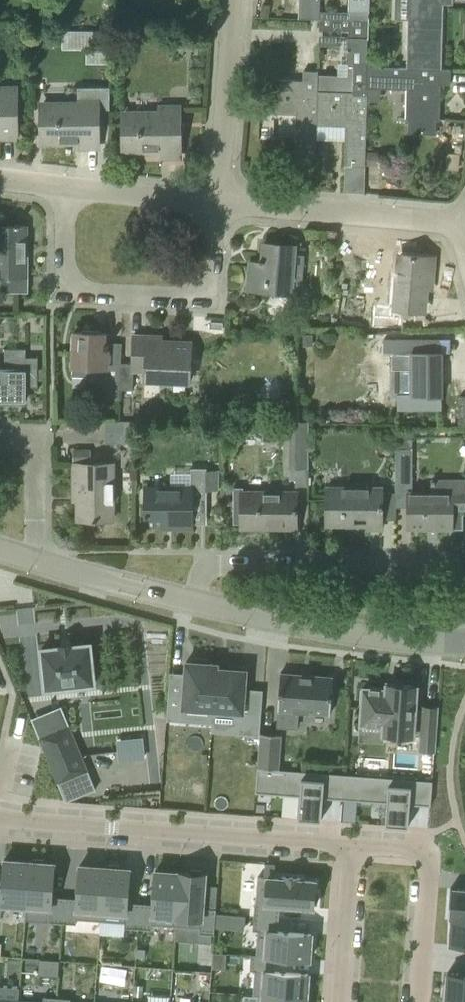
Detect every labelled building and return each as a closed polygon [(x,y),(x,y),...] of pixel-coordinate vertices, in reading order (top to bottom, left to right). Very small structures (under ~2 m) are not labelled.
[(319,18),(319,11),(320,0),(299,0),(298,18),(319,18)] [(349,12),(368,12),(369,12),(369,0),(349,0),(349,12)] [(443,0),(408,0),(407,60),(423,60),(423,64),(441,65),(443,0)] [(262,4),(260,15),(269,16),(270,5),(262,4)] [(367,88),(367,82),(366,82),(367,67),(367,38),(368,17),(368,12),(349,12),(319,11),(319,18),(319,29),(343,30),(343,27),(348,27),(348,30),(348,37),(347,37),(346,75),(318,74),(317,91),(352,92),(352,94),(367,94),(367,88)] [(451,69),(441,69),(407,68),(367,67),(366,82),(367,82),(367,88),(406,89),(405,118),(410,118),(409,132),(436,133),(436,119),(440,119),(441,83),(450,83),(451,69)] [(316,124),(317,91),(318,74),(318,70),(303,70),(303,80),(267,79),(266,113),(296,114),(295,154),(316,154),(316,124)] [(77,106),(40,106),(41,119),(41,139),(78,139),(78,147),(98,147),(98,127),(97,109),(108,109),(108,87),(77,87),(77,97),(77,106)] [(16,137),(15,88),(0,88),(0,138),(16,137)] [(317,91),(316,124),(345,125),(344,166),(365,166),(367,94),(352,94),(352,92),(317,91)] [(159,106),(159,114),(122,115),(122,149),(160,149),(159,157),(180,156),(179,106),(159,106)] [(447,150),(446,169),(458,170),(459,151),(447,150)] [(367,152),(367,165),(376,165),(376,153),(367,152)] [(28,292),(28,257),(26,257),(26,225),(19,225),(19,223),(14,223),(14,225),(0,225),(0,292),(28,292)] [(290,292),(290,294),(301,295),(303,293),(304,286),(301,283),(303,255),(293,254),(294,246),(264,243),(261,266),(249,266),(248,289),(290,292)] [(396,308),(404,309),(424,311),(426,282),(431,283),(434,257),(400,254),(398,274),(396,308)] [(107,362),(108,344),(104,344),(105,333),(100,333),(100,331),(83,330),(82,332),(73,332),(72,376),(88,376),(88,380),(97,380),(97,386),(100,389),(106,389),(105,399),(119,399),(120,389),(121,363),(107,362)] [(301,333),(301,343),(311,344),(311,333),(301,333)] [(132,363),(121,363),(120,389),(132,389),(133,370),(145,370),(145,380),(189,382),(191,342),(148,340),(148,335),(133,334),(132,363)] [(400,338),(400,353),(413,353),(413,393),(396,392),(397,409),(441,408),(441,351),(437,351),(438,339),(400,338)] [(25,401),(25,386),(37,386),(37,357),(25,357),(25,348),(4,348),(4,368),(0,368),(0,401),(25,401)] [(309,486),(309,421),(289,421),(289,479),(295,479),(295,486),(309,486)] [(396,484),(412,484),(412,448),(396,448),(396,484)] [(72,449),(72,461),(88,461),(88,449),(72,449)] [(77,519),(113,519),(113,463),(73,463),(73,492),(77,492),(77,519)] [(207,470),(207,468),(190,468),(190,489),(145,489),(145,524),(173,524),(173,527),(191,527),(192,499),(207,499),(207,489),(217,489),(217,470),(207,470)] [(451,480),(451,492),(408,492),(408,528),(463,528),(463,513),(464,513),(464,480),(451,480)] [(366,528),(382,528),(382,487),(326,487),(326,524),(366,524),(366,528)] [(234,489),(233,524),(241,524),(241,528),(296,528),(296,508),(296,491),(242,491),(242,489),(234,489)] [(41,649),(46,689),(93,684),(89,644),(72,646),(71,644),(59,646),(59,647),(41,649)] [(212,716),(216,664),(206,663),(206,659),(191,658),(191,662),(186,662),(184,694),(168,692),(166,720),(183,721),(184,708),(212,710),(211,716),(212,716)] [(242,710),(246,666),(230,665),(230,669),(217,668),(217,664),(216,664),(212,716),(240,718),(239,734),(259,736),(261,712),(242,710)] [(310,677),(301,676),(301,674),(280,673),(277,710),(279,710),(277,726),(297,728),(298,711),(330,714),(333,677),(309,675),(310,677)] [(434,751),(438,707),(422,706),(422,709),(415,709),(417,686),(383,683),(383,688),(365,686),(365,688),(363,688),(362,691),(360,691),(359,703),(362,703),(360,724),(383,726),(382,734),(413,736),(413,735),(420,735),(419,750),(434,751)] [(68,724),(39,736),(58,783),(88,770),(68,724)] [(258,767),(278,769),(280,735),(261,733),(258,767)] [(142,735),(116,739),(119,761),(145,757),(142,735)] [(257,768),(255,792),(300,796),(298,818),(321,820),(323,798),(343,799),(345,774),(257,768)] [(345,774),(343,799),(387,802),(385,825),(408,827),(410,804),(422,805),(431,806),(432,789),(432,781),(345,774)] [(29,861),(25,910),(26,910),(27,906),(50,907),(49,922),(62,923),(64,897),(51,897),(54,863),(44,862),(44,859),(33,859),(32,862),(29,861)] [(1,918),(1,908),(25,910),(29,861),(4,860),(2,893),(0,893),(0,918),(1,918)] [(255,902),(254,916),(279,918),(280,905),(313,907),(313,904),(316,904),(317,893),(314,892),(315,881),(302,880),(302,878),(281,876),(281,879),(274,878),(275,864),(264,863),(265,863),(264,877),(258,877),(256,902),(255,902)] [(104,867),(100,921),(125,922),(124,927),(138,928),(140,903),(127,902),(129,869),(119,868),(119,865),(108,864),(108,867),(104,867)] [(64,897),(62,923),(76,924),(76,919),(100,921),(104,867),(80,865),(77,898),(64,897)] [(180,872),(176,926),(200,928),(200,933),(214,934),(214,928),(215,914),(216,909),(202,908),(205,873),(202,873),(202,870),(191,869),(191,872),(180,872)] [(140,903),(138,928),(151,929),(152,924),(176,926),(180,872),(179,872),(155,871),(152,904),(140,903)] [(448,917),(452,917),(464,918),(464,889),(450,888),(450,897),(449,898),(449,899),(450,899),(449,905),(449,906),(448,906),(448,907),(449,908),(448,917)] [(215,914),(214,928),(244,930),(245,916),(215,914)] [(254,916),(253,930),(258,930),(256,955),(276,956),(276,957),(309,959),(311,934),(278,931),(279,918),(254,916)] [(450,944),(464,946),(464,918),(452,917),(450,944)] [(136,948),(136,957),(144,957),(145,949),(136,948)] [(251,954),(250,970),(255,970),(253,994),(306,998),(307,995),(310,995),(311,984),(308,984),(308,973),(275,971),(276,957),(276,956),(256,955),(251,954)] [(442,1000),(464,1001),(464,974),(448,972),(447,983),(447,984),(443,983),(442,1000)]
